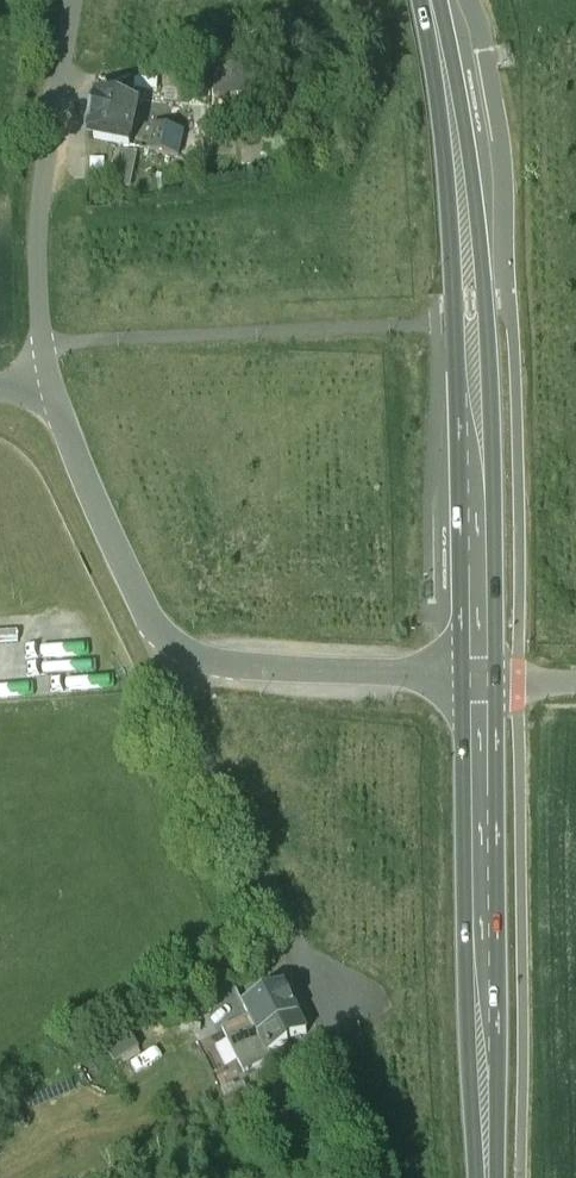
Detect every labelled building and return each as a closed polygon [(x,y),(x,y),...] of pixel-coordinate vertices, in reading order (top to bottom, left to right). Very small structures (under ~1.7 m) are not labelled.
[(137,106),(95,97),(87,135),(129,143),(137,106)] [(182,131),(154,124),(148,149),(177,156),(182,131)] [(283,985),(243,1005),(253,1024),(258,1034),(297,1015),(283,985)] [(258,1034),(253,1024),(231,1035),(229,1031),(188,1051),(197,1070),(221,1058),(218,1054),(258,1034)]
